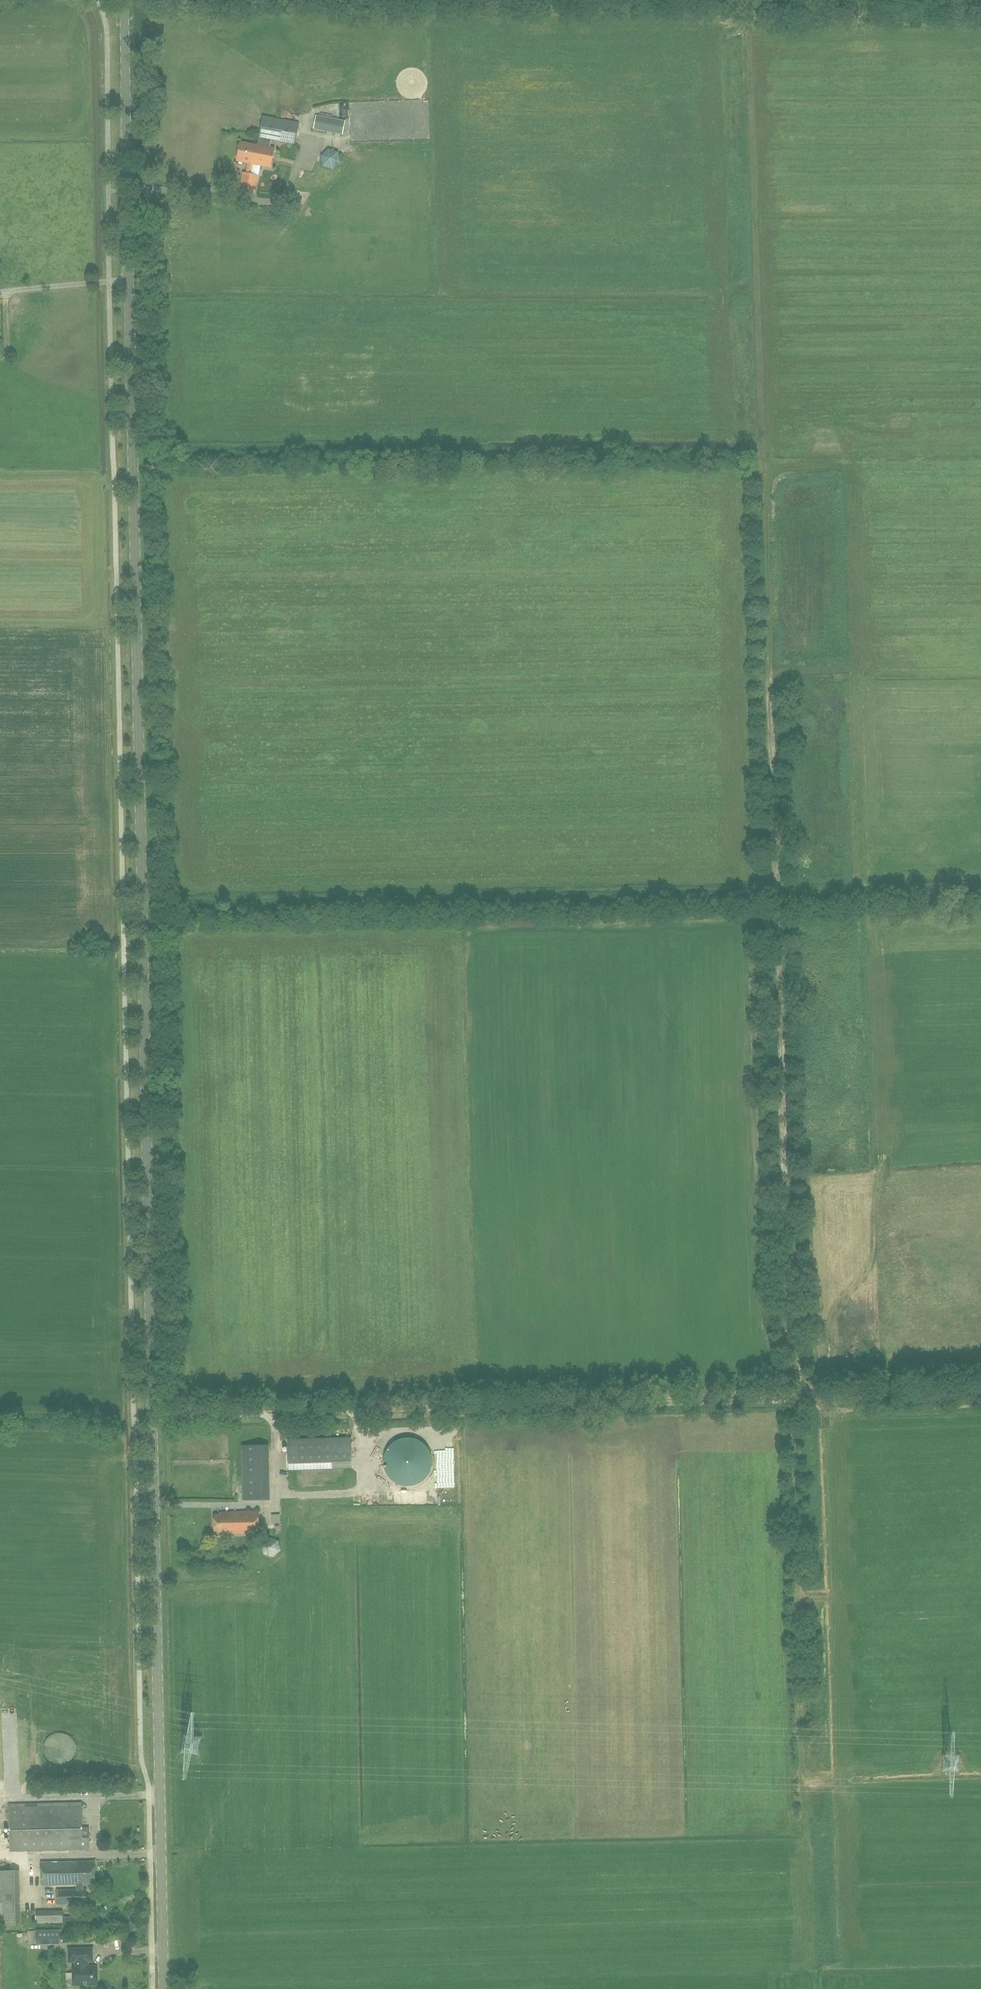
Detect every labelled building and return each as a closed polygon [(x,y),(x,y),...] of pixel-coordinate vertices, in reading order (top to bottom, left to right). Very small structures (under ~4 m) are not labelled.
[(343,121),(316,116),(313,128),(341,133),(343,121)] [(241,143),(237,162),(248,164),(247,173),(244,172),(240,190),(256,193),(259,176),(252,174),(254,166),(270,169),(274,149),(270,148),(272,140),(296,145),(300,124),(264,117),(260,138),(259,146),(241,143)] [(338,153),(329,150),(321,157),(322,167),(333,170),(340,163),(338,153)] [(289,1471),(352,1469),(351,1437),(288,1439),(289,1471)] [(242,1445),(243,1500),(264,1500),(263,1445),(242,1445)] [(219,1512),(219,1514),(214,1515),(214,1532),(228,1531),(228,1534),(259,1533),(258,1511),(219,1512)] [(279,1540),(269,1536),(261,1544),(263,1554),(273,1557),(281,1550),(279,1540)] [(89,1827),(82,1827),(82,1802),(9,1804),(10,1851),(90,1850),(89,1827)] [(95,1861),(41,1862),(41,1885),(77,1884),(77,1889),(57,1890),(57,1903),(86,1903),(86,1889),(83,1889),(83,1884),(95,1884),(95,1861)] [(19,1925),(18,1870),(0,1870),(0,1925),(19,1925)] [(63,1910),(36,1911),(36,1923),(63,1922),(63,1910)] [(36,1942),(60,1942),(60,1930),(36,1930),(36,1942)] [(93,1948),(69,1949),(69,1962),(75,1962),(75,1966),(73,1966),(73,1985),(98,1985),(98,1966),(89,1966),(89,1963),(93,1963),(93,1948)]
